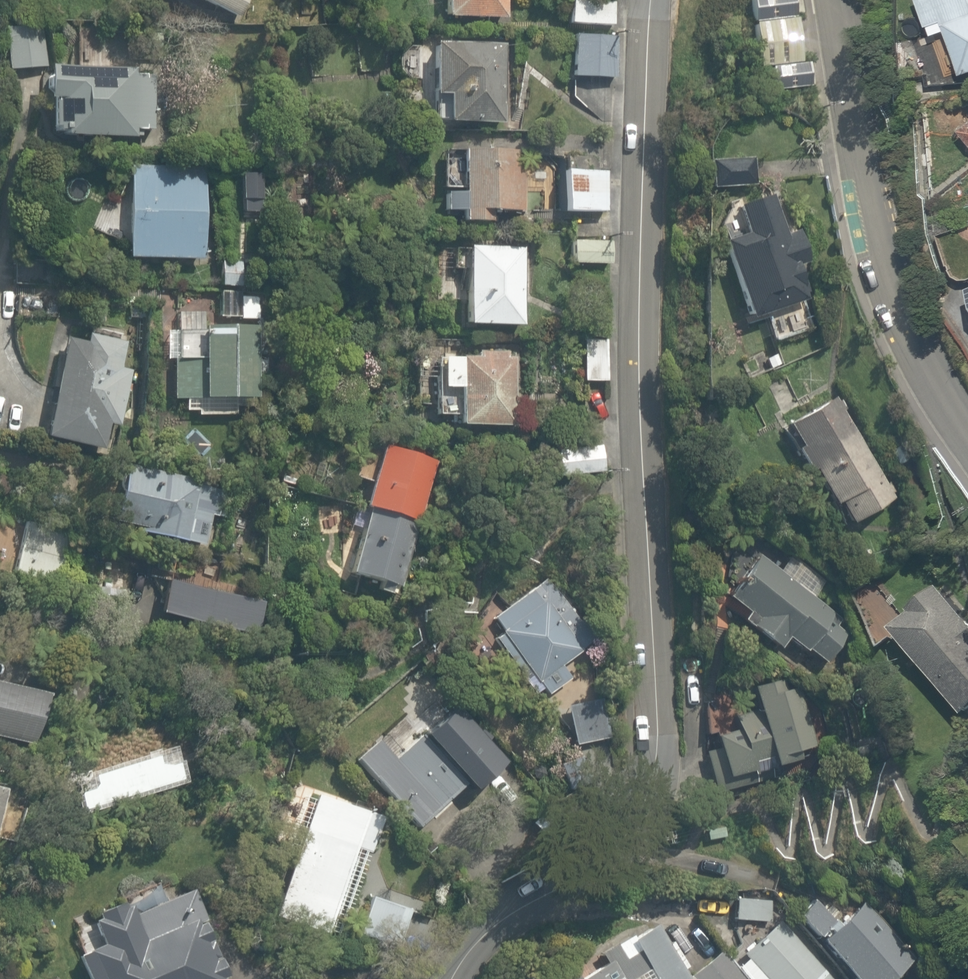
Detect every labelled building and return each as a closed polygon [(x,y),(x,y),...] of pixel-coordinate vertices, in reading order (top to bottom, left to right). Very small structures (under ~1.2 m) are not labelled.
[(234,23),(248,0),(197,0),(234,23)] [(438,17),(503,17),(503,0),(438,0),(438,17)] [(564,22),(611,26),(613,3),(574,0),(566,0),(564,22)] [(967,75),(967,0),(917,0),(929,35),(943,31),(960,78),(967,75)] [(803,17),(756,18),(757,92),(804,91),(803,17)] [(48,65),(48,31),(2,31),(1,69),(37,69),(37,95),(50,95),(50,135),(153,136),(153,66),(48,65)] [(614,31),(569,32),(570,77),(615,77),(614,31)] [(504,124),(505,44),(429,43),(427,123),(504,124)] [(956,128),(967,144),(967,118),(956,128)] [(522,138),(453,139),(454,157),(437,158),(437,188),(452,188),(453,221),(523,221),(522,138)] [(754,161),(713,159),(711,186),(752,188),(754,161)] [(603,169),(559,167),(557,212),(601,214),(603,169)] [(199,171),(123,170),(121,257),(197,258),(199,171)] [(772,191),(733,202),(743,238),(722,244),(742,320),(761,315),(764,314),(799,305),(805,303),(795,264),(810,260),(801,228),(783,233),(772,191)] [(521,239),(459,239),(459,257),(444,257),(443,337),(520,338),(521,239)] [(610,241),(568,239),(567,264),(609,266),(610,241)] [(239,259),(216,258),(215,290),(239,290),(239,259)] [(814,335),(805,303),(799,305),(764,314),(772,346),(814,335)] [(249,328),(170,325),(168,396),(247,399),(249,328)] [(79,343),(58,339),(36,437),(101,451),(107,423),(117,425),(129,368),(119,366),(124,340),(81,331),(79,343)] [(431,377),(416,377),(415,404),(430,405),(430,415),(452,416),(451,424),(521,427),(524,350),(471,348),(470,354),(432,352),(431,377)] [(605,351),(580,351),(580,382),(605,382),(605,351)] [(789,433),(782,437),(804,474),(811,469),(846,528),(892,501),(879,480),(885,476),(878,464),(872,467),(828,394),(782,421),(789,433)] [(357,509),(415,524),(433,456),(375,441),(357,509)] [(107,527),(202,548),(209,515),(233,521),(240,489),(121,462),(107,527)] [(415,524),(357,509),(340,574),(397,590),(415,524)] [(54,589),(74,539),(0,510),(0,568),(54,589)] [(803,564),(796,574),(759,547),(725,594),(745,609),(735,622),(777,653),(785,642),(818,666),(845,628),(819,609),(828,597),(815,588),(822,577),(803,564)] [(166,576),(135,565),(118,617),(177,637),(188,607),(159,597),(166,576)] [(589,639),(557,603),(548,611),(529,590),(485,628),(544,695),(566,675),(558,666),(589,639)] [(943,591),(932,600),(926,594),(910,608),(916,614),(891,635),(960,716),(967,709),(967,620),(943,591)] [(735,730),(715,733),(721,769),(812,754),(799,677),(749,686),(753,709),(732,712),(735,730)] [(0,688),(0,737),(31,745),(42,699),(0,688)] [(454,732),(426,693),(408,706),(436,745),(454,732)] [(611,702),(566,710),(573,749),(618,741),(611,702)] [(460,784),(420,737),(371,779),(411,826),(460,784)] [(171,744),(62,776),(72,812),(181,779),(171,744)] [(270,918),(322,935),(330,910),(342,914),(377,810),(296,784),(276,843),(293,849),(270,918)] [(180,882),(159,891),(154,881),(85,912),(99,944),(73,956),(83,978),(223,978),(180,882)] [(406,907),(366,896),(355,934),(395,946),(406,907)] [(792,913),(846,978),(890,978),(914,959),(864,899),(832,926),(810,898),(792,913)] [(770,902),(734,899),(733,919),(768,922),(770,902)] [(737,952),(761,978),(830,978),(776,918),(737,952)] [(656,925),(634,938),(628,930),(592,952),(597,961),(567,978),(689,978),(656,925)] [(726,959),(692,978),(738,978),(726,959)]
